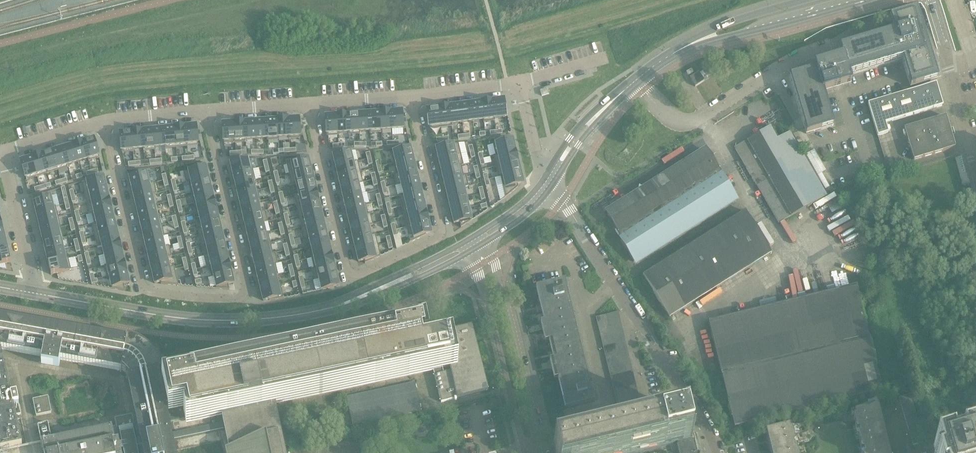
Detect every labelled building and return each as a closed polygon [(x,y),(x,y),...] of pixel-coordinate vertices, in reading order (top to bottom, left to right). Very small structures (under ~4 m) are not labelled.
[(815,69),(789,77),(797,101),(804,128),(806,134),(833,126),(823,91),(837,87),(843,85),(851,83),(849,75),(902,60),(911,87),(935,80),(937,79),(923,29),(922,26),(921,23),(918,14),(917,8),(889,16),(891,22),(894,32),(839,49),(841,56),(835,58),(829,60),(814,64),(815,69)] [(690,78),(695,86),(695,87),(704,81),(699,72),(690,78)] [(885,124),(943,107),(936,84),(868,104),(877,136),(888,133),(885,124)] [(503,99),(492,101),(495,121),(495,119),(505,117),(503,99)] [(492,101),(481,102),(484,122),(495,121),(492,101)] [(481,102),(470,103),(473,122),(483,120),(483,123),(484,122),(481,102)] [(470,103),(460,105),(462,123),(473,122),(470,103)] [(460,105),(449,106),(452,127),(452,124),(462,123),(460,105)] [(449,106),(438,108),(441,128),(452,127),(449,106)] [(438,108),(427,109),(430,127),(430,130),(441,128),(438,108)] [(403,129),(402,111),(390,112),(392,130),(403,129)] [(380,112),(369,113),(370,134),(381,133),(380,112)] [(390,112),(380,112),(381,133),(382,133),(381,130),(392,130),(390,112)] [(369,113),(358,114),(359,132),(370,131),(370,134),(369,113)] [(347,114),(337,115),(338,136),(338,133),(348,133),(348,135),(349,135),(347,114)] [(358,114),(347,114),(349,135),(356,134),(356,132),(359,132),(358,114)] [(337,115),(325,116),(327,134),(327,137),(338,136),(337,115)] [(955,148),(946,116),(904,129),(914,161),(955,148)] [(299,118),(288,119),(289,139),(300,139),(299,118)] [(288,119),(277,120),(278,140),(279,140),(279,138),(288,137),(288,139),(289,139),(288,119)] [(266,120),(255,121),(256,139),(267,139),(267,141),(266,120)] [(277,120),(266,120),(267,141),(278,140),(277,120)] [(255,121),(244,122),(246,142),(246,140),(256,139),(255,121)] [(244,122),(234,123),(235,143),(246,142),(244,122)] [(234,123),(222,123),(224,142),(224,144),(235,143),(234,123)] [(196,125),(185,126),(187,147),(198,146),(196,125)] [(185,126),(174,127),(176,148),(187,147),(185,126)] [(174,127),(163,128),(165,149),(176,148),(174,127)] [(779,224),(828,195),(791,132),(778,139),(771,127),(735,148),(779,224)] [(163,128),(152,129),(155,150),(155,148),(165,147),(165,149),(163,128)] [(152,129),(142,131),(144,151),(155,150),(152,129)] [(142,131),(131,132),(133,152),(134,152),(133,150),(143,149),(143,151),(144,151),(142,131)] [(131,132),(120,133),(122,151),(122,153),(133,152),(131,132)] [(94,138),(83,142),(89,161),(100,158),(94,138)] [(513,140),(493,145),(496,155),(493,156),(516,151),(513,140)] [(83,142),(73,145),(78,162),(88,159),(88,162),(89,161),(83,142)] [(458,144),(436,149),(439,160),(461,154),(458,144)] [(73,145),(62,148),(68,168),(69,167),(68,165),(78,162),(73,145)] [(62,148),(52,151),(58,171),(68,168),(62,148)] [(413,159),(411,148),(391,153),(393,164),(413,159)] [(52,151),(42,154),(47,174),(58,171),(52,151)] [(516,151),(493,156),(496,167),(518,162),(516,151)] [(707,151),(607,213),(617,229),(716,166),(707,151)] [(353,162),(351,152),(333,156),(336,167),(358,162),(358,161),(353,162)] [(42,154),(31,157),(37,177),(47,174),(42,154)] [(461,154),(439,160),(441,170),(463,165),(461,154)] [(31,157),(20,161),(26,180),(37,177),(31,157)] [(248,159),(230,164),(233,174),(253,170),(253,169),(250,170),(248,159)] [(309,159),(286,164),(289,175),(311,170),(309,159)] [(394,175),(416,170),(413,159),(393,164),(396,174),(394,175)] [(338,177),(361,172),(358,162),(336,167),(338,177)] [(518,162),(496,167),(498,177),(521,172),(518,162)] [(463,165),(441,170),(444,181),(466,175),(464,176),(461,166),(464,166),(463,165)] [(206,167),(184,172),(186,183),(209,178),(206,167)] [(253,170),(233,174),(235,185),(255,180),(253,170)] [(311,170),(289,175),(291,185),(314,180),(311,170)] [(396,185),(419,180),(416,170),(394,175),(396,185)] [(341,188),(363,183),(361,172),(338,177),(341,188)] [(521,172),(498,177),(498,178),(501,177),(506,198),(518,187),(517,184),(523,183),(521,172)] [(147,173),(129,178),(132,189),(154,183),(149,184),(147,173)] [(466,175),(444,181),(446,191),(468,186),(466,175)] [(723,176),(621,241),(634,262),(736,197),(723,176)] [(104,177),(82,183),(84,193),(107,188),(104,177)] [(209,178),(186,183),(186,184),(189,183),(191,193),(211,188),(209,178)] [(255,180),(235,185),(238,196),(258,191),(258,190),(255,191),(253,181),(255,181),(255,180)] [(314,180),(291,185),(292,186),(296,185),(299,194),(294,195),(294,196),(316,191),(314,180)] [(399,196),(421,191),(419,180),(396,185),(396,186),(401,185),(403,194),(399,196)] [(154,183),(132,189),(134,199),(157,194),(154,183)] [(358,184),(363,183),(341,188),(343,198),(361,194),(358,184)] [(468,186),(446,191),(449,202),(466,198),(464,188),(469,186),(468,186)] [(107,188),(84,193),(87,204),(109,199),(107,188)] [(211,188),(191,193),(194,204),(214,199),(211,188)] [(258,191),(238,196),(240,206),(260,201),(258,191)] [(316,191),(294,196),(297,206),(319,201),(316,191)] [(401,206),(424,201),(421,191),(399,196),(401,206)] [(157,194),(134,199),(137,210),(155,205),(152,195),(157,194)] [(346,209),(366,204),(363,204),(361,194),(343,198),(346,209)] [(51,196),(33,201),(36,211),(56,207),(56,206),(53,207),(51,196)] [(466,198),(449,202),(451,212),(469,208),(466,198)] [(109,199),(87,204),(89,214),(112,209),(109,199)] [(214,199),(194,204),(196,214),(216,209),(214,199)] [(260,201),(240,206),(243,217),(265,211),(261,212),(258,202),(261,202),(260,201)] [(319,201),(297,206),(299,217),(321,212),(319,201)] [(404,217),(426,212),(424,201),(401,206),(404,217)] [(348,219),(371,214),(370,214),(368,214),(366,204),(346,209),(348,219)] [(155,205),(137,210),(139,220),(159,215),(157,215),(155,205)] [(56,207),(36,211),(38,222),(58,217),(56,207)] [(469,208),(451,212),(454,223),(460,222),(461,228),(472,220),(469,208)] [(112,209),(89,214),(89,215),(92,214),(94,224),(92,224),(92,225),(114,220),(112,209)] [(216,209),(196,214),(196,215),(199,214),(201,224),(196,225),(219,220),(216,209)] [(265,211),(243,217),(245,227),(268,222),(265,211)] [(643,275),(643,276),(670,318),(670,317),(770,254),(771,254),(772,254),(745,211),(744,212),(745,213),(644,276),(643,275)] [(321,212),(299,217),(302,227),(324,222),(321,212)] [(406,227),(429,222),(426,212),(404,217),(406,227)] [(351,230),(373,225),(371,214),(348,219),(351,230)] [(159,215),(139,220),(142,231),(162,226),(159,215)] [(58,217),(38,222),(41,233),(61,228),(58,217)] [(114,220),(92,225),(94,235),(117,230),(114,220)] [(219,220),(196,225),(199,236),(221,230),(219,220)] [(268,222),(245,227),(248,238),(268,233),(268,232),(266,233),(263,223),(268,222)] [(324,222),(302,227),(304,238),(326,233),(324,222)] [(426,234),(431,233),(429,222),(406,227),(410,243),(426,235),(426,234)] [(369,226),(373,225),(351,230),(353,240),(376,235),(371,236),(369,226)] [(162,226),(142,231),(144,241),(164,236),(162,226)] [(61,228),(41,233),(43,243),(63,238),(61,228)] [(117,230),(94,235),(97,246),(119,241),(117,230)] [(221,230),(199,236),(201,246),(224,241),(221,230)] [(268,233),(248,238),(250,248),(271,243),(268,233)] [(326,233),(304,238),(309,237),(311,247),(329,243),(326,233)] [(356,251),(378,246),(376,235),(353,240),(356,251)] [(164,236),(144,241),(147,252),(169,246),(165,247),(162,237),(165,237),(164,236)] [(63,238),(43,243),(46,254),(64,249),(61,239),(64,239),(63,238)] [(0,243),(0,254),(8,252),(6,241),(0,243)] [(119,241),(97,246),(102,245),(104,255),(122,251),(119,241)] [(224,241),(201,246),(204,257),(226,251),(224,241)] [(271,243),(250,248),(253,259),(275,253),(273,253),(271,243)] [(329,243),(311,247),(314,257),(311,258),(331,254),(329,243)] [(169,246),(147,252),(149,262),(172,257),(169,246)] [(365,264),(381,256),(378,246),(356,251),(358,262),(364,261),(365,264)] [(64,249),(46,254),(48,264),(68,259),(66,259),(64,249)] [(122,251),(104,255),(107,265),(104,266),(124,262),(122,251)] [(226,251),(204,257),(206,267),(229,262),(226,251)] [(0,254),(0,265),(11,263),(8,252),(0,254)] [(275,253),(253,259),(255,269),(278,264),(275,253)] [(331,254),(311,258),(314,268),(312,269),(334,264),(331,254)] [(172,257),(149,262),(152,273),(174,267),(170,268),(167,258),(172,257)] [(68,259),(48,264),(51,275),(71,270),(68,259)] [(124,262),(104,266),(107,277),(127,272),(124,262)] [(229,262),(206,267),(207,268),(209,267),(211,277),(231,272),(229,262)] [(278,264),(255,269),(258,280),(278,275),(276,265),(278,264)] [(334,264),(312,269),(314,280),(337,275),(334,264)] [(174,267),(152,273),(155,284),(160,282),(161,284),(179,286),(174,267)] [(127,272),(107,277),(109,277),(112,289),(125,291),(124,284),(130,283),(127,272)] [(231,272),(211,277),(211,278),(214,277),(217,289),(229,290),(228,285),(234,283),(231,272)] [(278,275),(258,280),(261,290),(281,285),(278,285),(276,276),(278,275)] [(322,290),(339,285),(337,275),(314,280),(319,279),(322,290)] [(565,280),(539,286),(542,302),(545,311),(547,320),(543,321),(545,331),(548,340),(552,340),(554,349),(556,358),(552,359),(555,369),(557,378),(561,377),(568,408),(595,401),(592,391),(589,392),(582,362),(579,353),(577,343),(575,333),(572,324),(570,315),(568,305),(565,296),(564,291),(567,290),(565,280)] [(281,285),(261,290),(263,301),(269,300),(284,298),(281,285)] [(882,391),(856,287),(709,323),(734,427),(882,391)] [(608,315),(609,322),(620,319),(618,312),(608,315)] [(609,322),(608,315),(596,318),(598,325),(609,322)] [(611,328),(621,325),(620,319),(609,322),(611,328)] [(609,322),(598,325),(599,330),(611,328),(609,322)] [(612,333),(623,331),(621,325),(611,328),(612,333)] [(166,379),(174,422),(221,412),(229,449),(225,451),(225,452),(273,452),(264,411),(256,413),(254,405),(450,365),(451,372),(434,376),(441,403),(482,392),(466,329),(443,334),(442,328),(435,330),(436,334),(423,337),(421,327),(166,379)] [(611,328),(599,330),(601,336),(612,333),(611,328)] [(613,339),(624,337),(623,331),(612,333),(613,339)] [(612,333),(601,336),(602,342),(613,339),(612,333)] [(615,345),(625,343),(624,337),(613,339),(615,345)] [(613,339),(602,342),(604,348),(615,345),(613,339)] [(65,341),(26,349),(36,398),(75,390),(65,341)] [(616,351),(627,348),(625,343),(615,345),(616,351)] [(615,345),(604,348),(605,354),(616,351),(615,345)] [(618,357),(628,354),(627,348),(616,351),(618,357)] [(616,351),(605,354),(606,360),(618,357),(616,351)] [(131,354),(92,362),(102,411),(141,403),(131,354)] [(619,363),(630,360),(628,354),(618,357),(619,363)] [(618,357),(606,360),(608,365),(619,363),(618,357)] [(620,368),(631,366),(630,360),(619,363),(620,368)] [(619,363),(608,365),(609,371),(620,368),(619,363)] [(622,374),(633,372),(631,366),(620,368),(622,374)] [(620,368),(609,371),(611,377),(622,374),(620,368)] [(623,380),(634,378),(633,372),(622,374),(623,380)] [(622,374),(611,377),(612,383),(623,380),(622,374)] [(625,386),(635,383),(634,378),(623,380),(625,386)] [(623,380),(612,383),(614,389),(625,386),(623,380)] [(626,392),(637,389),(635,383),(625,386),(626,392)] [(625,386),(614,389),(615,395),(626,392),(625,386)] [(627,398),(638,395),(637,389),(626,392),(627,398)] [(626,392),(615,395),(616,400),(627,398),(626,392)] [(910,394),(899,398),(911,436),(914,445),(915,445),(924,442),(910,394)] [(629,404),(634,402),(640,401),(638,395),(627,398),(629,404)] [(34,399),(37,415),(52,412),(49,396),(34,399)] [(616,400),(618,406),(629,404),(627,398),(616,400)] [(875,407),(853,412),(863,452),(886,452),(875,407)] [(692,440),(686,412),(553,445),(555,452),(637,452),(677,443),(680,452),(695,452),(692,440)] [(791,425),(768,430),(774,452),(798,452),(791,425)] [(933,449),(934,452),(975,452),(975,433),(958,439),(960,446),(956,447),(954,440),(932,446),(933,449)]
